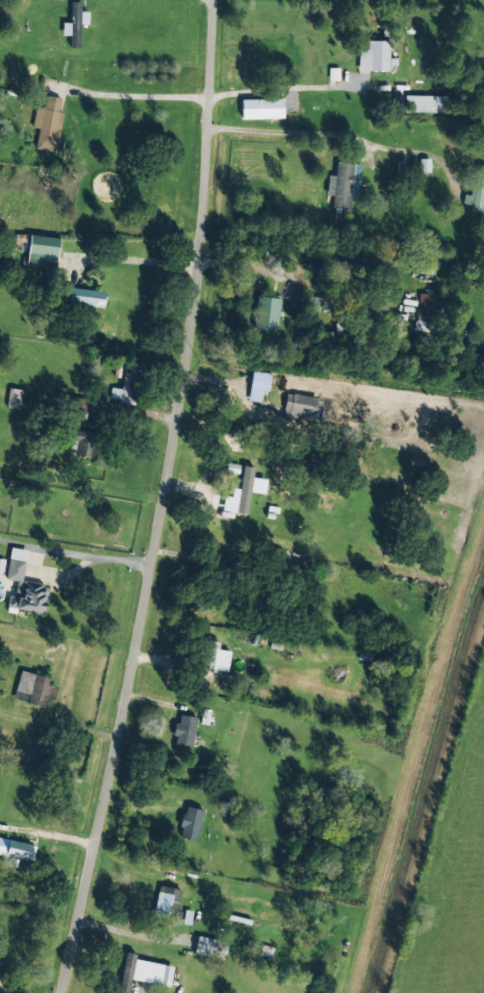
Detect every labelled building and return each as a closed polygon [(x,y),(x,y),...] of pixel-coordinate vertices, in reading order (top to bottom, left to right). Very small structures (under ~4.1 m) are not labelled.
[(70,23),(62,23),(62,36),(70,36),(70,47),(79,48),(80,25),(88,25),(88,12),(80,12),(80,2),(71,2),(70,23)] [(389,42),(358,41),(358,71),(388,71),(389,42)] [(35,107),(32,127),(39,129),(35,149),(56,153),(63,113),(58,112),(61,99),(46,96),(43,109),(35,107)] [(332,208),(350,210),(350,198),(358,199),(361,164),(336,162),(335,176),(328,176),(326,195),(333,196),(332,208)] [(483,194),(483,166),(475,165),(470,195),(463,194),(462,204),(471,206),(470,210),(481,212),(483,194)] [(57,267),(58,237),(29,236),(27,266),(57,267)] [(105,292),(70,288),(68,303),(104,307),(105,292)] [(416,331),(434,331),(435,295),(417,294),(416,331)] [(276,332),(281,300),(257,296),(252,329),(276,332)] [(119,403),(134,406),(140,370),(125,367),(122,389),(111,388),(110,398),(119,399),(119,403)] [(260,402),(261,391),(268,392),(270,373),(251,372),(249,401),(260,402)] [(19,409),(21,391),(9,389),(7,407),(19,409)] [(318,399),(287,392),(282,414),(313,421),(318,399)] [(93,457),(94,434),(72,433),(71,457),(93,457)] [(266,480),(253,478),(254,467),(243,466),(240,489),(232,489),(231,497),(224,496),(222,511),(247,514),(250,492),(264,494),(266,480)] [(26,550),(10,548),(6,580),(16,581),(14,597),(8,596),(7,608),(44,613),(47,585),(22,582),(26,550)] [(219,643),(206,640),(201,668),(227,672),(230,652),(218,649),(219,643)] [(56,677),(18,673),(14,703),(52,707),(56,677)] [(175,723),(173,744),(193,746),(196,717),(180,715),(179,723),(175,723)] [(197,841),(203,810),(184,806),(178,837),(197,841)] [(16,868),(18,859),(32,862),(36,846),(0,838),(0,855),(4,856),(2,865),(16,868)] [(182,890),(159,886),(154,912),(177,917),(182,890)] [(194,955),(224,960),(227,942),(197,936),(194,955)] [(135,960),(136,954),(126,952),(119,992),(128,992),(130,980),(170,987),(173,967),(135,960)]
